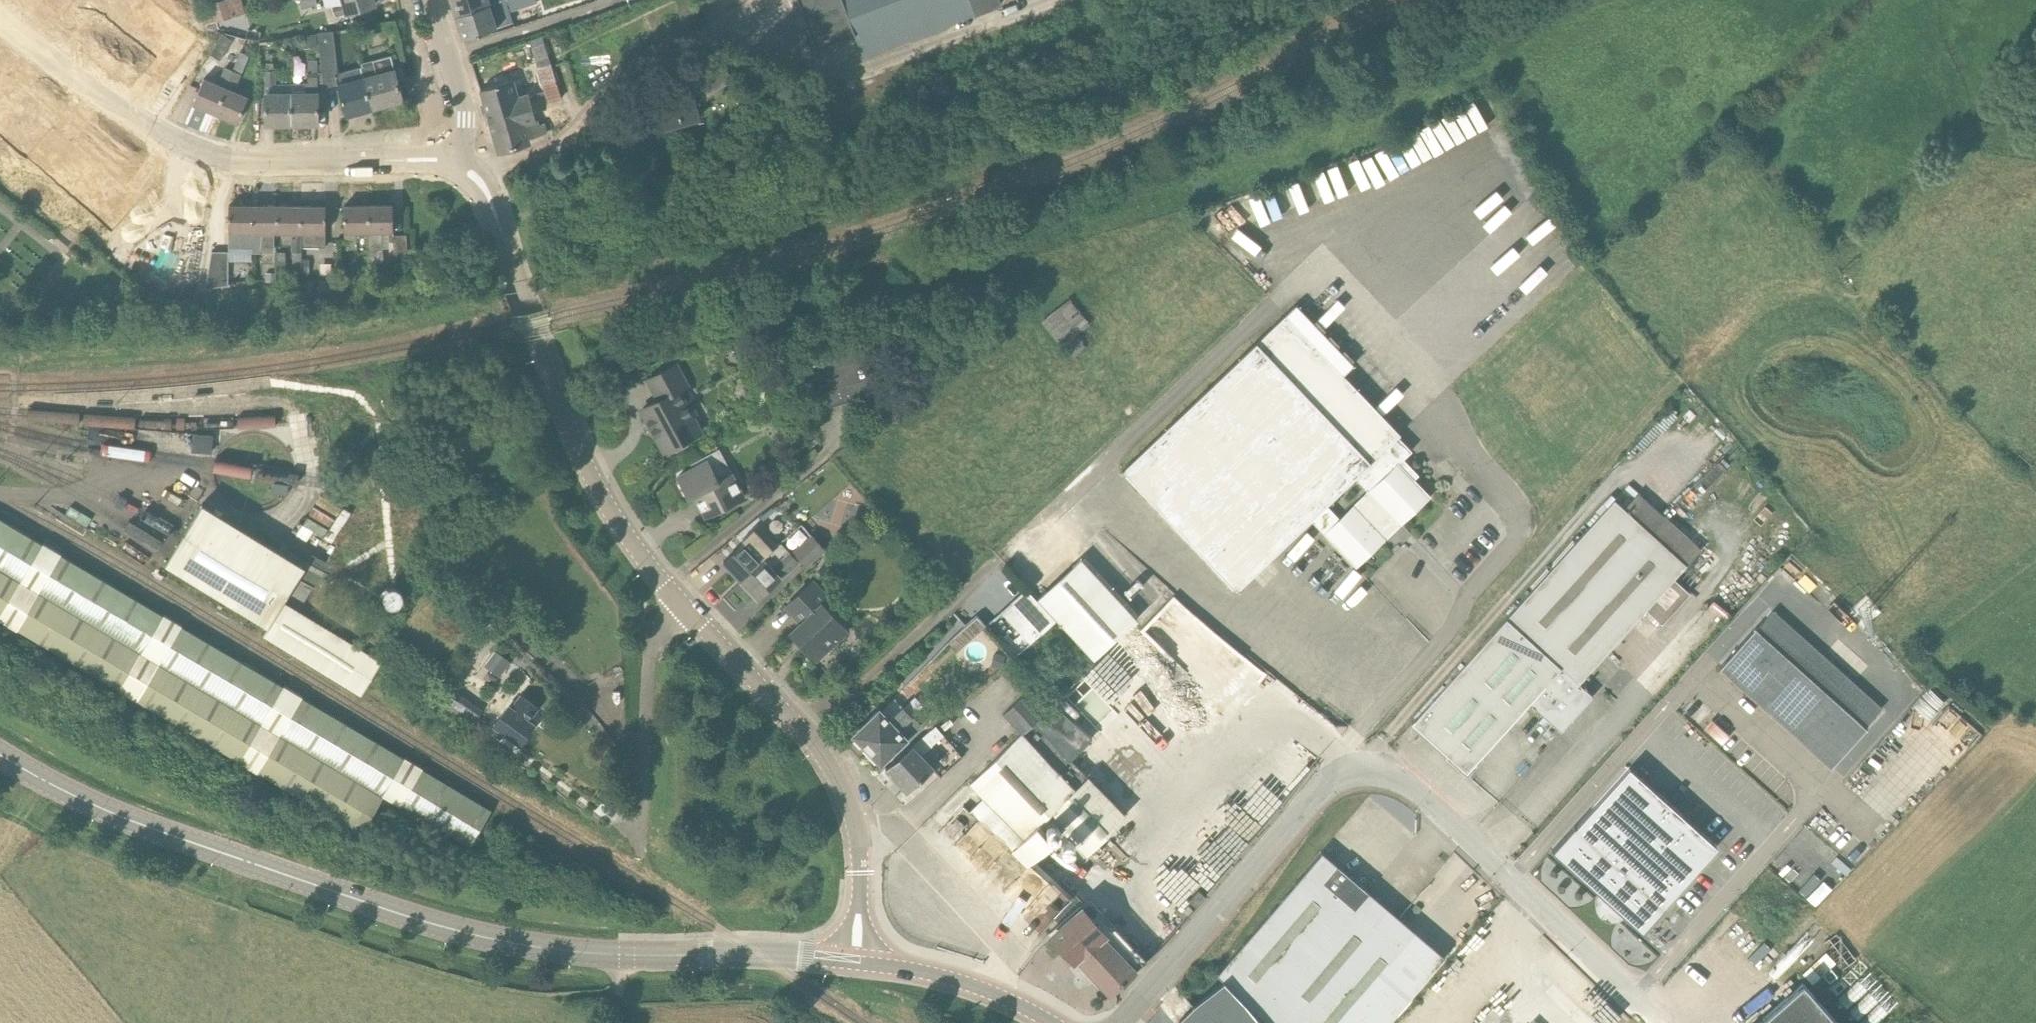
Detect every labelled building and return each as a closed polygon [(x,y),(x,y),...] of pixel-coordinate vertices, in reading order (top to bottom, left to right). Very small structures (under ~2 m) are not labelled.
[(179,2),(186,9),(193,0),(181,0),(179,2)] [(186,9),(194,15),(201,6),(194,0),(193,0),(186,9)] [(209,2),(215,22),(232,17),(227,0),(217,0),(209,2)] [(318,4),(317,0),(300,0),(303,9),(318,4)] [(327,8),(333,7),(335,16),(375,5),(374,0),(325,0),(327,8)] [(456,15),(503,0),(452,0),(456,15)] [(537,0),(503,0),(456,15),(464,38),(497,27),(513,22),(510,11),(538,2),(537,0)] [(817,48),(855,34),(863,56),(1012,0),(799,0),(817,48)] [(173,25),(153,50),(172,66),(192,41),(173,25)] [(246,39),(259,41),(261,30),(248,28),(246,39)] [(223,34),(211,54),(221,61),(233,41),(223,34)] [(317,36),(304,38),(306,49),(319,47),(317,36)] [(552,65),(543,36),(530,40),(539,69),(552,65)] [(241,52),(233,71),(241,74),(249,56),(241,52)] [(361,67),(372,109),(403,100),(391,56),(362,64),(363,66),(361,67)] [(336,57),(321,59),(325,87),(338,84),(347,116),(372,109),(361,67),(338,73),(336,57)] [(706,98),(731,79),(714,59),(690,78),(699,89),(653,102),(661,129),(699,119),(694,102),(706,98)] [(308,60),(308,76),(318,76),(318,61),(308,60)] [(562,99),(552,65),(539,69),(549,102),(562,99)] [(215,113),(233,71),(225,68),(220,79),(223,81),(221,86),(204,79),(193,104),(215,113)] [(215,113),(237,123),(248,97),(231,90),(233,85),(236,86),(241,74),(233,71),(215,113)] [(291,94),(291,84),(277,84),(277,71),(265,71),(266,125),(292,124),(291,94)] [(15,86),(0,73),(0,103),(15,86)] [(318,124),(318,76),(308,76),(308,83),(291,84),(291,94),(292,124),(318,124)] [(524,77),(480,89),(498,150),(530,141),(529,138),(541,135),(541,134),(546,132),(544,123),(538,125),(524,77)] [(32,191),(24,200),(32,206),(40,197),(32,191)] [(40,197),(32,206),(39,213),(47,204),(40,197)] [(229,206),(229,248),(253,248),(253,246),(253,232),(254,206),(229,205),(229,206)] [(384,263),(383,232),(394,232),(393,205),(369,206),(369,232),(371,264),(384,263)] [(253,248),(253,252),(262,252),(262,239),(262,232),(274,233),(277,233),(278,206),(254,206),(253,232),(253,246),(253,248)] [(302,260),(302,248),(301,206),(278,206),(277,233),(296,233),(296,239),(293,239),(293,252),(293,272),(302,272),(302,260)] [(301,206),(302,247),(326,247),(326,206),(301,206)] [(345,233),(369,232),(369,206),(344,206),(345,233)] [(70,220),(62,229),(69,236),(77,227),(70,220)] [(77,227),(69,236),(77,242),(85,234),(77,227)] [(395,260),(409,257),(407,235),(394,236),(395,260)] [(206,289),(229,285),(229,252),(212,252),(206,289)] [(277,265),(286,264),(286,252),(277,252),(277,265)] [(310,260),(302,260),(302,272),(302,274),(310,274),(310,260)] [(265,273),(265,281),(276,281),(276,273),(265,273)] [(1100,335),(1069,298),(1041,322),(1072,359),(1100,335)] [(1260,568),(1311,519),(1357,567),(1431,496),(1415,479),(1420,475),(1405,459),(1412,451),(1300,330),(1286,315),(1124,472),(1237,590),(1260,568)] [(665,451),(700,432),(692,417),(696,415),(688,401),(685,403),(678,391),(687,386),(675,365),(649,379),(660,399),(642,409),(665,451)] [(213,438),(193,437),(191,455),(212,457),(213,438)] [(693,464),(695,468),(678,476),(690,498),(695,495),(706,516),(743,496),(719,450),(693,464)] [(1687,564),(1615,499),(1508,618),(1562,668),(1580,683),(1646,609),(1661,623),(1689,592),(1674,578),(1687,564)] [(166,564),(269,627),(265,635),(364,695),(384,663),(300,612),(285,602),(299,579),(306,568),(233,523),(202,504),(182,537),(172,553),(166,564)] [(492,810),(0,519),(0,618),(362,833),(384,795),(401,805),(470,846),(492,810)] [(741,580),(763,559),(777,546),(767,536),(757,526),(744,539),(746,541),(724,562),(741,580)] [(807,565),(825,548),(813,535),(795,552),(807,565)] [(758,598),(792,566),(798,561),(781,543),(777,546),(763,559),(741,580),(758,598)] [(1093,658),(1137,618),(1082,559),(1038,599),(1093,658)] [(300,612),(314,588),(299,579),(285,602),(300,612)] [(848,630),(823,604),(829,599),(813,581),(786,606),(802,623),(791,633),(816,660),(848,630)] [(1026,590),(1012,603),(1041,635),(1056,621),(1026,590)] [(387,617),(390,618),(393,619),(396,619),(398,618),(401,615),(403,613),(403,611),(404,609),(403,606),(402,603),(400,601),(398,600),(396,599),(390,599),(388,600),(386,602),(384,604),(383,606),(383,608),(383,611),(384,613),(386,616),(387,617)] [(1499,737),(1530,703),(1562,668),(1508,618),(1413,723),(1467,773),(1499,737)] [(1720,667),(1831,767),(1866,727),(1756,628),(1720,667)] [(485,667),(498,677),(509,662),(496,652),(485,667)] [(999,667),(1002,654),(992,652),(989,664),(999,667)] [(1562,668),(1530,703),(1544,715),(1562,732),(1594,697),(1580,684),(1562,668)] [(971,785),(984,798),(970,812),(1028,866),(1054,842),(1050,839),(1061,829),(1087,854),(1127,815),(1072,760),(1115,715),(1075,682),(971,785)] [(1918,704),(1933,718),(1949,700),(1933,687),(1918,704)] [(441,702),(472,725),(483,710),(451,688),(441,702)] [(1004,715),(1021,733),(1049,706),(1031,688),(1004,715)] [(501,738),(505,733),(520,744),(535,724),(529,720),(538,709),(521,696),(513,706),(498,694),(481,717),(494,727),(491,730),(501,738)] [(881,763),(908,738),(921,725),(903,706),(895,697),(881,710),(880,709),(854,734),(881,763)] [(932,745),(944,735),(935,726),(886,768),(908,791),(934,768),(922,755),(933,745),(932,745)] [(1711,853),(1622,776),(1569,836),(1568,835),(1545,861),(1600,910),(1596,915),(1605,924),(1610,918),(1636,942),(1659,917),(1657,916),(1711,853)] [(1445,957),(1322,852),(1218,976),(1224,980),(1179,1021),(1181,1022),(1389,1022),(1445,957)] [(1197,908),(1207,897),(1199,890),(1189,901),(1197,908)] [(1075,963),(1078,960),(1110,995),(1147,961),(1092,900),(1051,937),(1075,963)] [(1803,982),(1757,1022),(1839,1022),(1803,982)]
